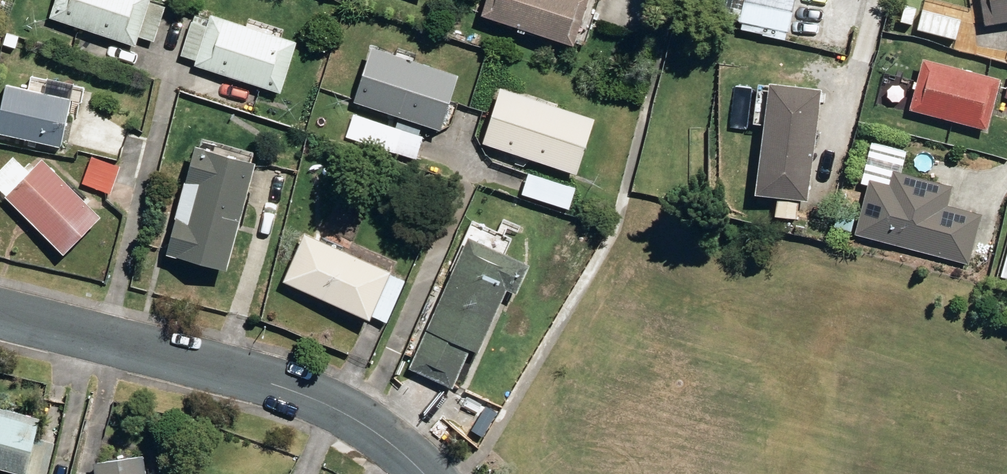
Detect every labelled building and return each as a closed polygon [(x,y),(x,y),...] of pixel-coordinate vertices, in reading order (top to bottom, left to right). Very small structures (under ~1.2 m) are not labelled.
[(56,15),(144,45),(147,35),(162,39),(174,5),(159,0),(61,0),(56,15)] [(579,45),(595,0),(493,0),(488,14),(579,45)] [(793,36),(801,0),(748,0),(743,25),(793,36)] [(994,27),(1006,25),(1006,0),(989,0),(994,27)] [(923,10),(911,6),(907,23),(920,26),(923,10)] [(924,29),(962,39),(967,20),(928,11),(924,29)] [(202,64),(287,93),(303,45),(217,16),(213,25),(201,20),(189,55),(204,60),(202,64)] [(10,45),(20,47),(22,38),(12,35),(10,45)] [(358,103),(446,131),(464,74),(376,47),(358,103)] [(994,128),(1006,79),(1006,78),(933,58),(919,108),(994,128)] [(776,81),(759,193),(815,202),(832,89),(776,81)] [(2,132),(69,147),(78,100),(12,85),(2,132)] [(487,143),(581,172),(599,117),(505,87),(487,143)] [(350,137),(395,154),(403,132),(358,115),(350,137)] [(175,257),(235,272),(262,166),(203,150),(175,257)] [(87,183),(115,194),(126,168),(98,156),(87,183)] [(11,197),(67,255),(105,218),(48,160),(11,197)] [(524,194),(571,208),(578,184),(531,171),(524,194)] [(860,233),(975,265),(988,216),(951,205),(956,187),(898,171),(894,185),(874,180),(860,233)] [(803,224),(806,202),(785,199),(781,221),(803,224)] [(377,314),(394,322),(413,279),(307,231),(284,280),(374,321),(377,314)] [(418,368),(461,387),(478,349),(486,353),(513,290),(524,294),(538,263),(475,235),(418,368)] [(29,468),(42,411),(0,401),(0,461),(29,468)] [(99,473),(149,473),(145,450),(97,458),(99,473)]
